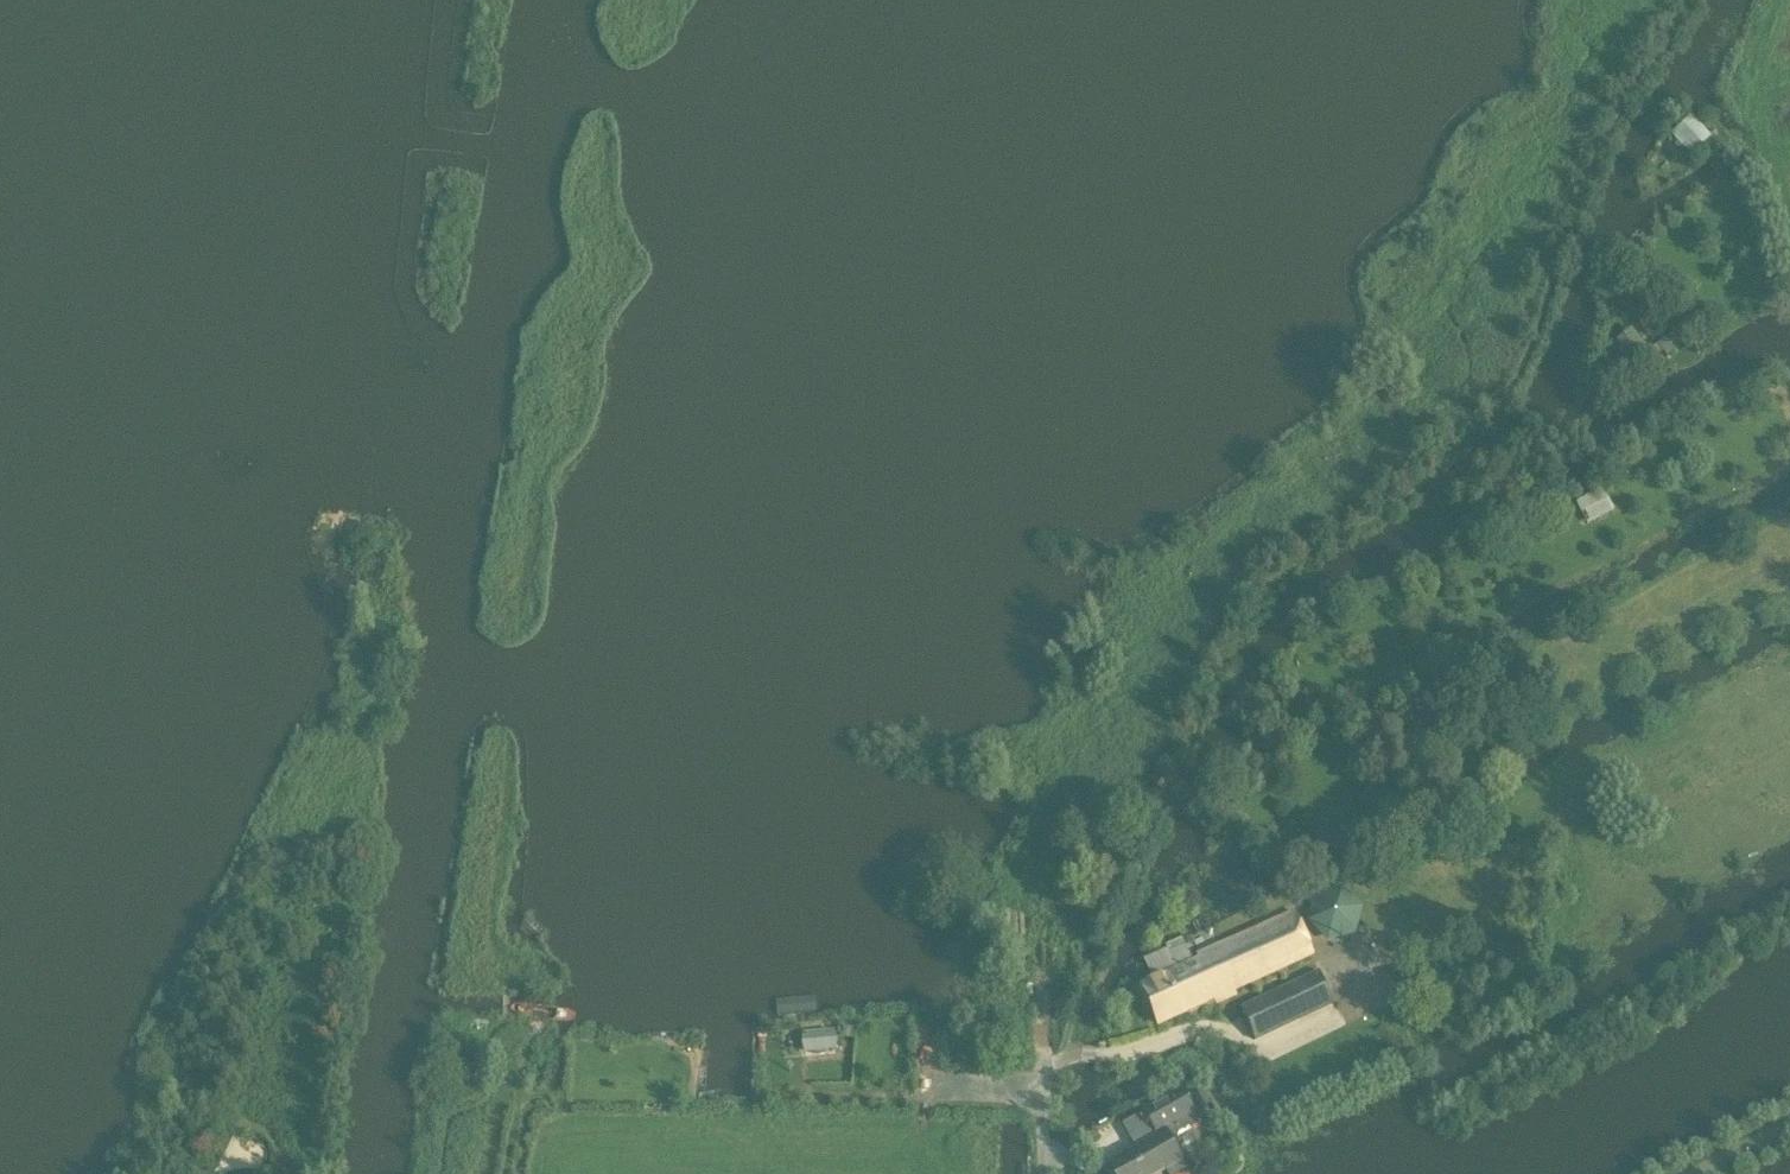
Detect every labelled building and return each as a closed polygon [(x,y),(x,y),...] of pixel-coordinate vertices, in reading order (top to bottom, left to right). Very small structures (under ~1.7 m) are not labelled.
[(1690,119),(1671,137),(1691,159),(1710,141),(1690,119)] [(1631,331),(1614,345),(1637,374),(1662,354),(1656,347),(1649,353),(1631,331)] [(1665,340),(1656,347),(1662,354),(1666,359),(1675,352),(1665,340)] [(1585,526),(1613,513),(1602,490),(1574,504),(1585,526)] [(1159,1026),(1312,956),(1294,914),(1198,957),(1200,961),(1194,964),(1182,937),(1164,946),(1166,950),(1144,960),(1154,982),(1142,987),(1159,1026)] [(1515,927),(1445,961),(1453,976),(1503,954),(1510,971),(1531,961),(1524,945),(1515,927)] [(1255,1041),(1332,1004),(1319,974),(1242,1010),(1255,1041)] [(804,1055),(825,1053),(823,1033),(802,1035),(804,1055)] [(1107,1168),(1111,1173),(1159,1173),(1165,1171),(1167,1173),(1183,1173),(1188,1171),(1170,1139),(1201,1122),(1183,1089),(1141,1112),(1157,1140),(1107,1168)] [(1195,1096),(1202,1110),(1210,1105),(1203,1091),(1195,1096)]
